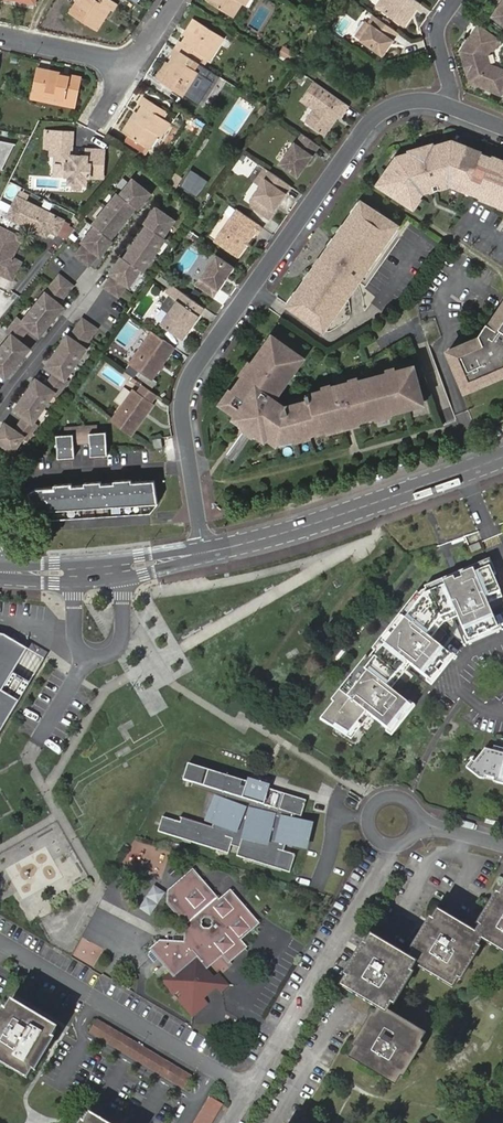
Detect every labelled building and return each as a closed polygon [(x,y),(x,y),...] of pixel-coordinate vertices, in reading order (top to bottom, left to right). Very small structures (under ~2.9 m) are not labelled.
[(77,2),(70,13),(96,30),(104,18),(102,17),(104,13),(106,15),(110,9),(113,10),(117,3),(112,0),(81,0),(79,3),(77,2)] [(210,2),(232,16),(241,3),(244,5),(247,0),(211,0),(210,2)] [(417,0),(382,0),(378,6),(405,26),(422,3),(417,0)] [(493,16),(502,23),(502,2),(493,16)] [(399,33),(376,16),(370,23),(367,21),(357,36),(383,55),(389,46),(387,45),(391,40),(392,41),(399,33)] [(184,35),(187,37),(197,21),(194,19),(184,35)] [(180,41),(176,48),(198,62),(202,55),(209,60),(223,37),(197,21),(187,37),(183,43),(180,41)] [(479,28),(473,37),(477,40),(483,30),(479,28)] [(462,51),(471,82),(502,95),(502,92),(502,71),(490,65),(486,55),(490,50),(493,49),(499,41),(483,30),(477,40),(473,37),(462,51)] [(279,54),(289,61),(294,53),(284,46),(279,54)] [(198,62),(176,48),(171,55),(174,57),(170,64),(171,65),(169,69),(168,68),(160,80),(183,95),(188,85),(191,87),(200,72),(197,71),(194,69),(198,62)] [(171,65),(170,64),(167,62),(157,78),(160,80),(168,68),(169,69),(171,65)] [(65,99),(77,101),(82,78),(70,76),(70,77),(60,75),(60,74),(37,69),(32,92),(54,96),(65,99)] [(349,105),(316,82),(303,99),(315,108),(320,111),(311,124),(325,134),(340,113),(343,114),(349,105)] [(185,96),(191,87),(188,85),(183,95),(185,96)] [(76,108),(77,101),(65,99),(54,96),(32,92),(31,98),(76,108)] [(135,119),(126,134),(147,147),(149,148),(158,135),(161,137),(170,122),(163,118),(167,111),(145,97),(140,104),(143,106),(139,113),(142,115),(138,121),(135,119)] [(271,111),(272,110),(264,104),(259,113),(267,118),(271,111)] [(306,121),(311,124),(320,111),(315,108),(306,121)] [(123,132),(126,134),(135,119),(132,118),(123,132)] [(61,166),(61,176),(70,176),(69,183),(73,184),(81,184),(86,185),(87,177),(103,178),(105,153),(87,152),(87,158),(72,157),(74,133),(72,132),(47,131),(46,148),(52,148),(51,155),(56,155),(55,165),(61,166)] [(317,144),(303,133),(297,142),(296,140),(280,163),(299,176),(314,154),(311,152),(317,144)] [(129,136),(124,142),(141,153),(147,147),(129,136)] [(378,184),(414,208),(423,193),(450,186),(502,208),(502,160),(452,139),(396,156),(378,184)] [(3,170),(15,144),(0,140),(0,168),(3,170)] [(311,152),(314,154),(320,146),(317,144),(311,152)] [(292,186),(266,168),(262,174),(268,178),(262,186),(252,200),(252,206),(270,218),(292,186)] [(176,189),(182,177),(177,173),(170,184),(176,189)] [(197,179),(188,173),(180,185),(189,191),(197,179)] [(268,178),(262,174),(256,182),(262,186),(268,178)] [(150,192),(133,179),(120,195),(135,207),(137,208),(150,192)] [(242,198),(248,203),(261,186),(254,181),(242,198)] [(120,195),(118,193),(105,209),(122,223),(135,207),(120,195)] [(17,208),(12,219),(46,236),(49,230),(57,234),(67,239),(75,229),(69,226),(70,223),(64,220),(17,197),(13,206),(17,208)] [(324,329),(398,225),(361,202),(289,304),(324,329)] [(263,227),(237,208),(236,209),(229,205),(225,211),(225,213),(231,217),(213,242),(235,258),(254,232),(258,234),(263,227)] [(7,216),(12,219),(17,208),(13,206),(7,216)] [(157,208),(146,225),(148,226),(162,236),(174,220),(157,208)] [(122,223),(105,209),(93,224),(95,226),(110,238),(122,223)] [(0,225),(0,267),(5,269),(2,274),(12,279),(20,261),(11,257),(22,236),(0,225)] [(110,238),(95,226),(82,242),(84,244),(91,249),(98,255),(99,255),(112,240),(110,238)] [(148,226),(136,242),(155,255),(166,239),(164,237),(148,226)] [(189,229),(186,233),(197,241),(200,237),(189,229)] [(136,242),(125,259),(141,270),(143,272),(155,255),(136,242)] [(91,249),(84,244),(76,254),(83,260),(91,249)] [(98,255),(91,249),(83,260),(89,265),(98,255)] [(235,268),(217,255),(195,284),(213,297),(235,268)] [(122,257),(111,274),(113,275),(120,280),(127,285),(129,286),(141,270),(125,259),(122,257)] [(173,284),(157,273),(154,277),(170,289),(173,284)] [(66,280),(60,275),(51,285),(58,291),(66,280)] [(120,280),(113,275),(105,287),(112,292),(120,280)] [(73,286),(66,280),(58,291),(64,296),(73,286)] [(127,285),(120,280),(112,292),(119,297),(127,285)] [(58,291),(51,285),(46,292),(59,303),(64,296),(58,291)] [(206,308),(173,285),(170,289),(168,291),(179,299),(171,311),(170,311),(162,322),(185,339),(206,308)] [(59,303),(46,292),(34,307),(52,321),(64,306),(59,303)] [(171,311),(179,299),(172,294),(164,306),(170,311),(171,311)] [(492,323),(485,333),(481,335),(448,349),(466,389),(502,373),(502,305),(492,323)] [(52,321),(34,307),(22,322),(29,328),(40,336),(52,321)] [(22,322),(18,318),(13,324),(24,334),(29,328),(22,322)] [(90,323),(83,318),(75,329),(82,334),(90,323)] [(485,333),(492,323),(487,320),(479,332),(481,335),(485,333)] [(97,328),(90,323),(82,334),(89,339),(97,328)] [(24,334),(13,324),(8,331),(20,340),(24,334)] [(75,329),(70,337),(84,346),(89,339),(82,334),(75,329)] [(176,347),(153,332),(132,362),(154,378),(176,347)] [(30,348),(12,334),(0,349),(18,363),(30,348)] [(67,335),(57,350),(75,364),(86,348),(84,346),(70,337),(67,335)] [(232,387),(223,399),(241,412),(237,418),(267,439),(271,433),(281,440),(417,403),(416,399),(424,396),(415,364),(350,382),(350,381),(333,385),(333,386),(307,393),(309,400),(285,405),(275,398),(304,357),(277,338),(272,343),(269,341),(235,388),(232,387)] [(0,349),(0,373),(6,378),(18,363),(0,349)] [(57,350),(46,366),(54,372),(64,379),(75,364),(57,350)] [(54,372),(50,379),(62,387),(66,381),(64,379),(54,372)] [(36,378),(25,394),(43,407),(54,391),(45,385),(36,378)] [(50,379),(45,385),(54,391),(57,394),(62,387),(50,379)] [(157,395),(143,385),(138,391),(134,388),(111,422),(132,436),(155,403),(152,401),(157,395)] [(25,394),(14,409),(23,416),(32,422),(43,407),(25,394)] [(23,416),(19,423),(31,431),(36,425),(32,422),(23,416)] [(0,429),(0,442),(13,451),(24,436),(14,429),(5,422),(0,429)] [(19,423),(14,429),(24,436),(27,438),(31,431),(19,423)] [(81,426),(72,426),(72,433),(65,434),(56,434),(57,457),(74,456),(73,443),(81,442),(81,426)] [(89,426),(81,426),(81,442),(89,442),(90,455),(107,455),(106,432),(96,432),(89,433),(89,426)] [(162,437),(153,439),(155,448),(160,448),(164,447),(162,437)] [(29,493),(43,521),(151,513),(158,504),(154,480),(36,489),(29,493)] [(422,592),(320,719),(334,728),(335,725),(349,734),(366,713),(377,721),(388,730),(395,720),(400,714),(408,704),(386,687),(406,662),(428,679),(435,670),(440,663),(448,654),(427,637),(441,618),(456,612),(466,637),(478,632),(485,629),(497,624),(486,599),(501,593),(488,563),(456,577),(422,592)] [(497,624),(485,629),(487,633),(498,628),(497,624)] [(479,636),(478,632),(466,637),(468,641),(479,636)] [(5,724),(19,701),(2,691),(26,649),(4,636),(0,635),(0,733),(5,724)] [(451,656),(448,654),(440,663),(444,666),(451,656)] [(438,672),(435,670),(428,679),(431,682),(438,672)] [(411,707),(408,704),(400,714),(404,716),(411,707)] [(398,723),(395,720),(388,730),(391,732),(398,723)] [(487,750),(474,769),(484,776),(502,781),(502,754),(487,750)] [(247,781),(189,763),(184,779),(224,793),(224,799),(216,795),(206,821),(214,824),(214,827),(183,817),(182,822),(164,816),(160,830),(230,853),(230,850),(239,852),(239,856),(290,873),(296,854),(284,850),(286,844),(309,850),(314,823),(296,818),(296,814),(303,816),(307,800),(247,781)] [(142,870),(144,863),(138,860),(145,845),(134,840),(125,862),(142,870)] [(217,948),(220,952),(227,959),(242,946),(235,938),(254,922),(228,891),(216,901),(190,870),(168,890),(166,902),(182,920),(187,920),(186,941),(178,948),(173,942),(159,942),(151,948),(171,970),(176,977),(174,979),(168,973),(162,979),(174,993),(179,988),(182,992),(177,997),(191,1013),(205,1002),(200,996),(214,983),(211,979),(202,968),(217,955),(213,950),(217,948)] [(482,939),(502,952),(502,892),(476,936),(482,939)] [(439,913),(410,962),(415,965),(453,988),(482,939),(476,936),(439,913)] [(343,988),(381,1010),(386,1013),(415,965),(410,962),(372,939),(343,988)] [(216,975),(211,979),(214,983),(200,996),(205,1002),(225,984),(216,975)] [(16,1071),(28,1079),(34,1069),(51,1041),(57,1031),(25,1011),(14,1004),(7,1014),(0,1027),(0,1061),(16,1071)] [(386,1013),(381,1010),(352,1059),(395,1084),(424,1036),(386,1013)] [(192,1078),(99,1020),(90,1034),(185,1091),(192,1078)] [(55,1043),(51,1041),(34,1069),(38,1072),(55,1043)] [(222,1105),(209,1097),(195,1122),(211,1122),(222,1105)]
